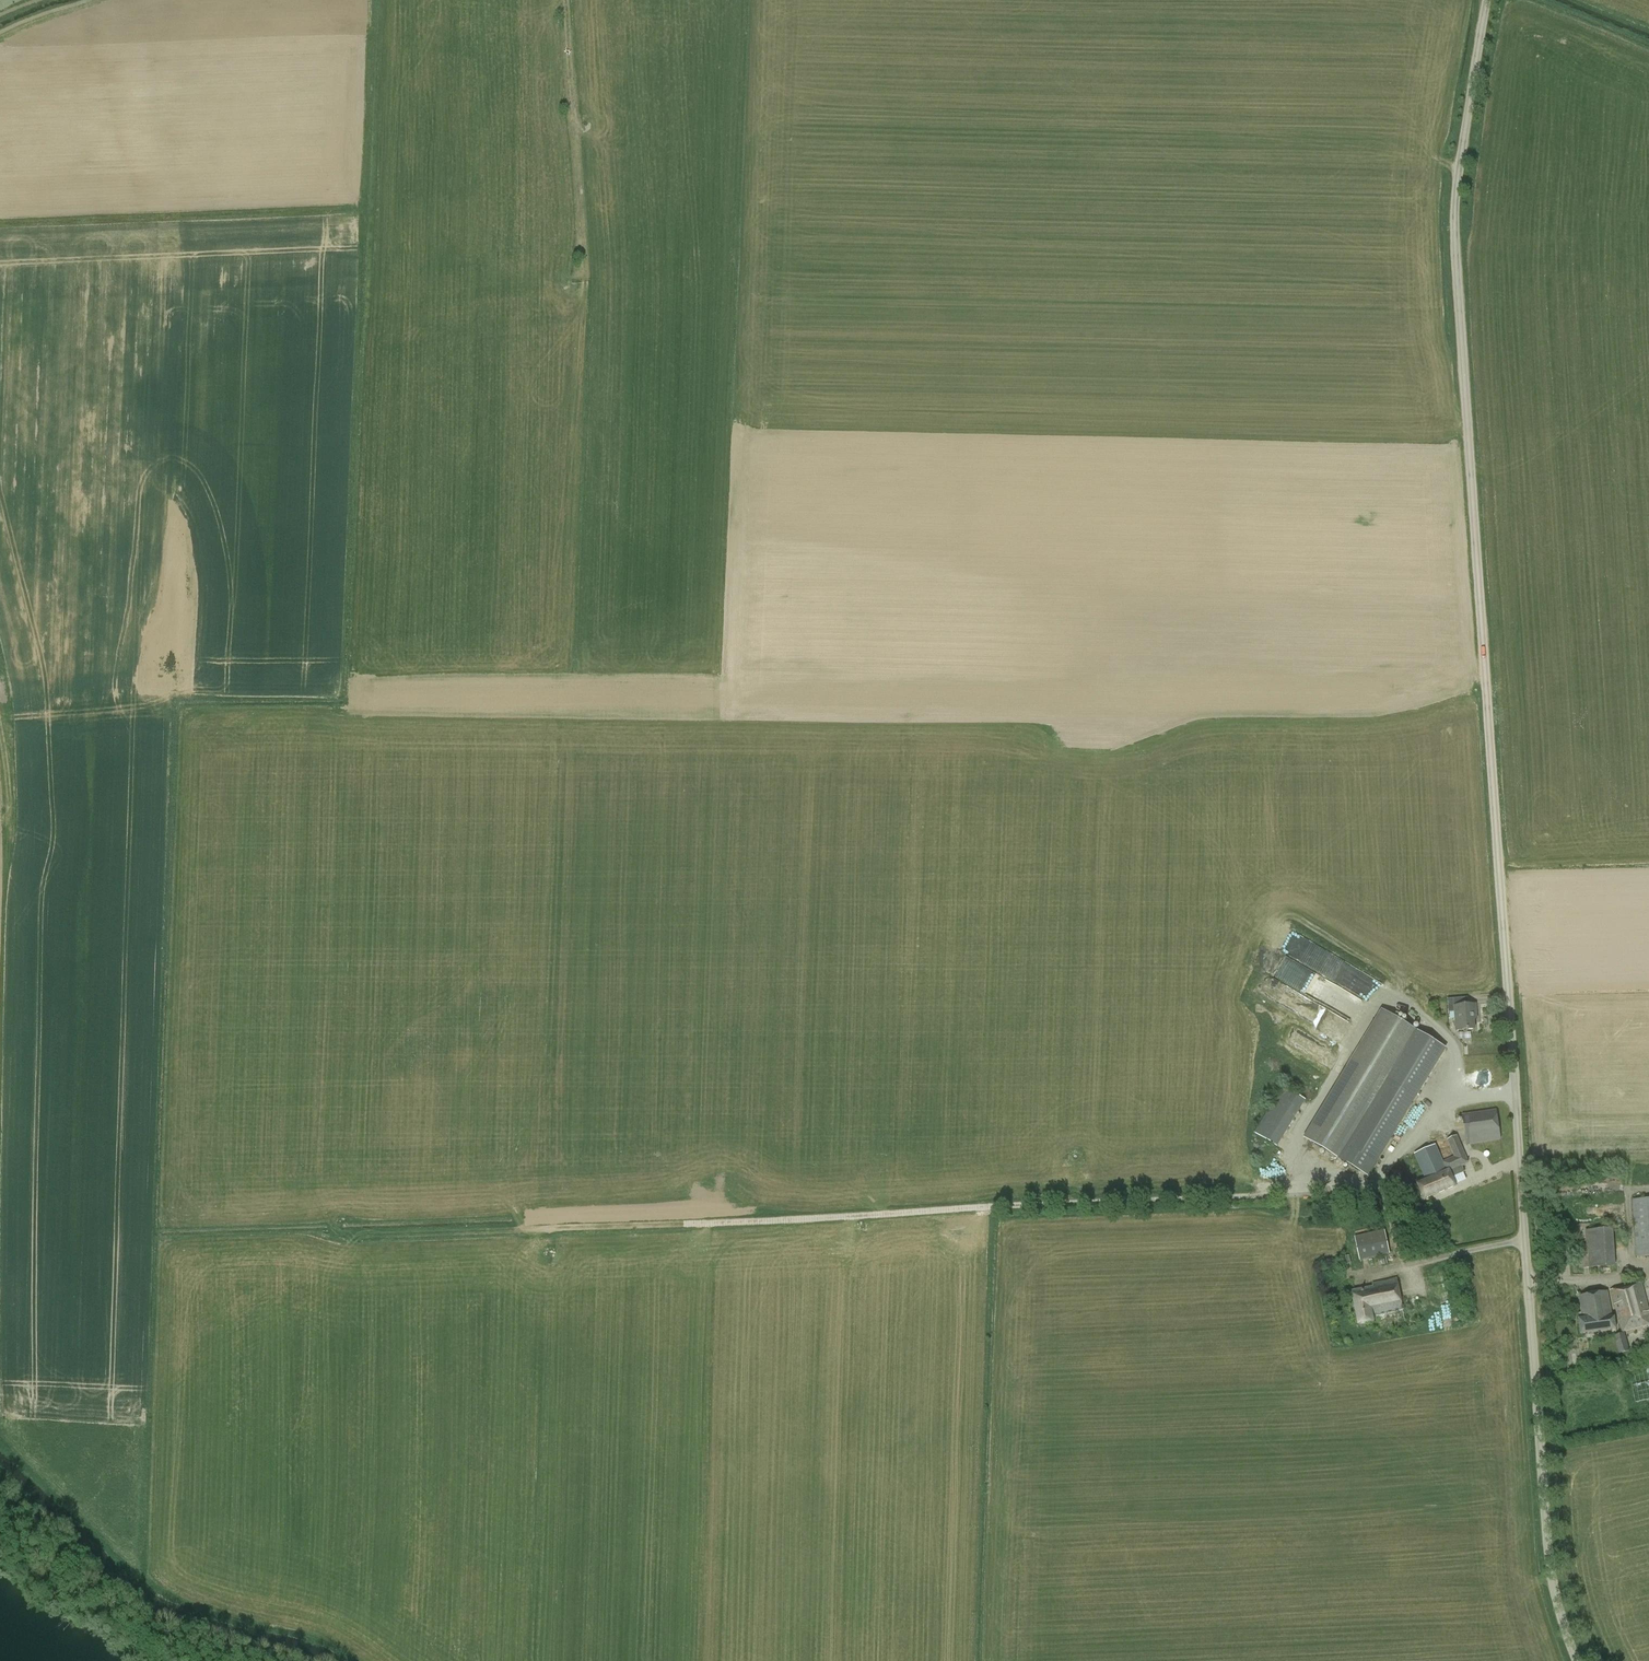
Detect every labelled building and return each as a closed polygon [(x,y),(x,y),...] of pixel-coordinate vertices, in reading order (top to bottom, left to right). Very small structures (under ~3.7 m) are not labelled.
[(1276,955),(1270,974),(1288,980),(1294,964),(1288,962),(1290,957),(1295,959),(1302,938),(1294,935),(1286,958),(1276,955)] [(1455,1006),(1455,1008),(1455,1012),(1457,1031),(1475,1030),(1474,1016),(1477,1015),(1476,1005),(1468,1005),(1455,1006)] [(1381,1009),(1351,1060),(1303,1138),(1340,1160),(1368,1178),(1416,1100),(1447,1049),(1381,1009)] [(1277,1148),(1305,1101),(1282,1087),(1254,1134),(1277,1148)] [(1497,1110),(1462,1115),(1466,1145),(1501,1140),(1497,1110)] [(1456,1186),(1453,1179),(1458,1178),(1460,1181),(1466,1179),(1462,1167),(1469,1164),(1457,1136),(1447,1140),(1454,1157),(1443,1161),(1435,1145),(1414,1156),(1425,1180),(1417,1184),(1423,1199),(1456,1186)] [(1632,1200),(1636,1257),(1648,1256),(1648,1198),(1632,1200)] [(1613,1229),(1585,1231),(1587,1251),(1578,1252),(1579,1269),(1616,1267),(1613,1229)] [(1385,1231),(1355,1237),(1360,1261),(1390,1255),(1385,1231)] [(1372,1283),(1373,1288),(1351,1292),(1357,1326),(1373,1323),(1374,1330),(1406,1323),(1397,1278),(1372,1283)] [(1622,1333),(1648,1325),(1648,1308),(1642,1283),(1610,1291),(1620,1328),(1622,1333)] [(1614,1316),(1613,1316),(1607,1291),(1578,1297),(1581,1313),(1577,1313),(1579,1320),(1580,1334),(1616,1331),(1614,1316)] [(1629,1351),(1624,1333),(1614,1336),(1619,1354),(1629,1351)]
